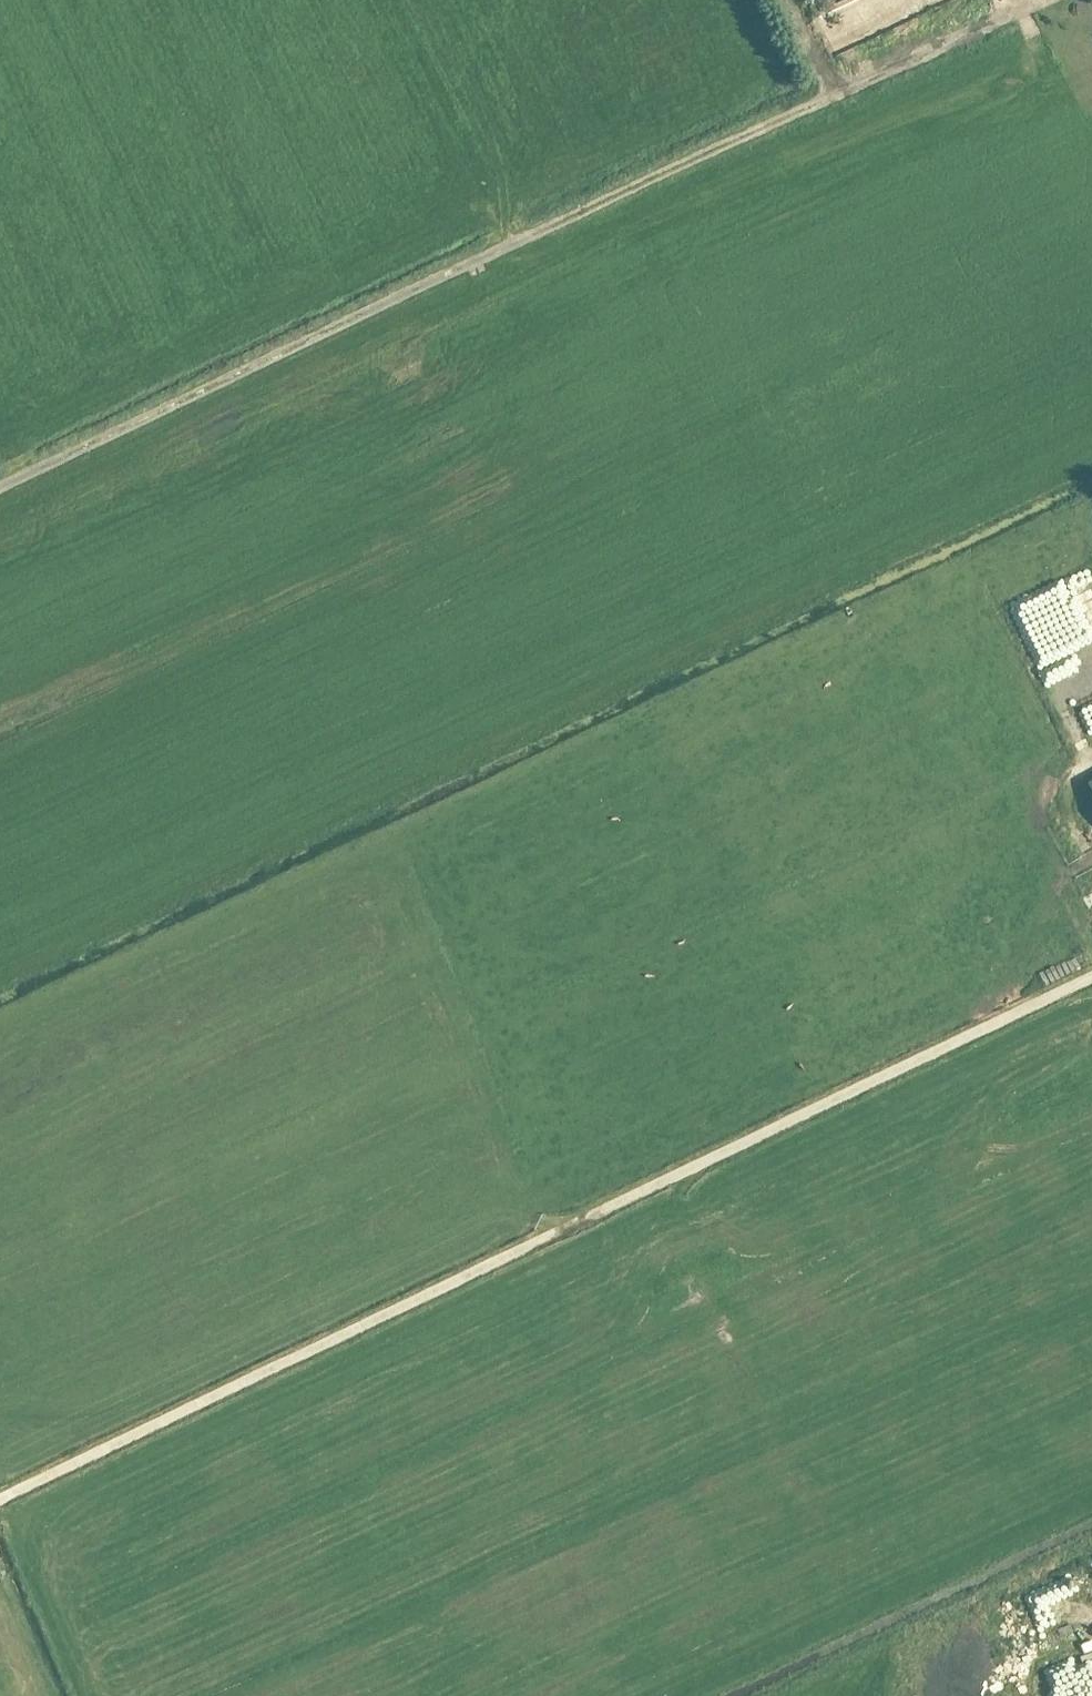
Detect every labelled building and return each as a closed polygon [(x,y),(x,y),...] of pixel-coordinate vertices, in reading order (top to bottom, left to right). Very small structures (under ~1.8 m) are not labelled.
[(846,3),(833,9),(843,30),(911,0),(845,0),(846,3)] [(1033,0),(1012,0),(1017,9),(1033,0)] [(820,63),(829,57),(818,40),(809,46),(820,63)] [(1061,591),(1028,605),(1033,617),(1066,603),(1061,591)] [(1081,628),(1073,611),(1038,627),(1045,643),(1081,628)] [(1073,654),(1091,696),(1091,646),(1073,654)]
